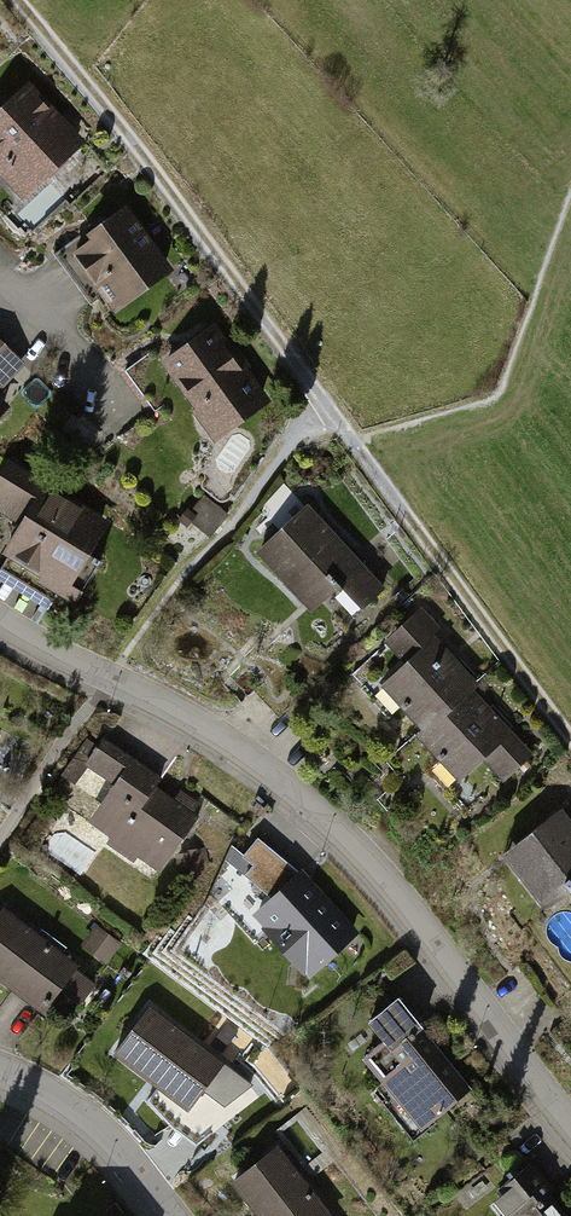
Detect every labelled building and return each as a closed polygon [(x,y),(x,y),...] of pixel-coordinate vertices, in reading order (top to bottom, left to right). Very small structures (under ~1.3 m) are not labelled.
[(25,85),(0,110),(0,175),(20,195),(77,137),(25,85)] [(166,274),(123,209),(67,245),(110,310),(166,274)] [(256,401),(207,325),(154,359),(202,435),(256,401)] [(16,368),(0,352),(0,383),(16,368)] [(0,463),(0,508),(6,512),(0,523),(0,555),(57,588),(97,520),(0,463)] [(380,588),(304,504),(247,556),(300,614),(328,589),(351,615),(380,588)] [(376,680),(423,728),(464,688),(470,683),(426,638),(433,631),(414,611),(376,647),(393,664),(376,680)] [(528,753),(464,688),(423,728),(416,735),(454,774),(475,754),(500,780),(528,753)] [(157,779),(98,739),(82,761),(105,777),(77,818),(158,873),(195,820),(150,789),(157,779)] [(497,857),(534,910),(570,884),(570,831),(559,813),(497,857)] [(355,924),(268,858),(221,919),(283,966),(305,937),(330,956),(355,924)] [(1,911),(0,913),(0,987),(44,1016),(79,964),(1,911)] [(462,1091),(388,997),(343,1032),(417,1126),(462,1091)] [(222,1061),(148,1008),(114,1055),(188,1109),(222,1061)] [(275,1150),(230,1184),(254,1215),(325,1215),(275,1150)] [(524,1161),(476,1195),(492,1215),(564,1215),(524,1161)]
